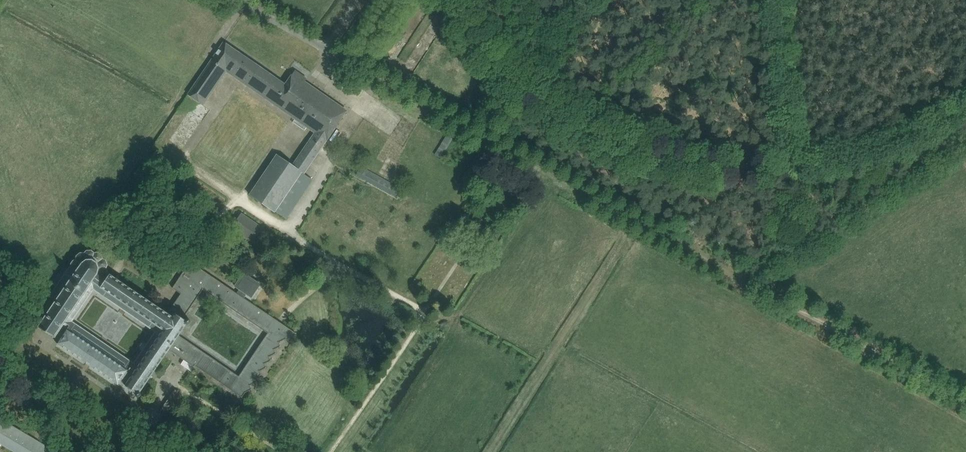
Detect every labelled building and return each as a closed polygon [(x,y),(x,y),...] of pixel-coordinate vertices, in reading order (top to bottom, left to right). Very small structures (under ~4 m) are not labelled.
[(199,77),(187,94),(203,105),(227,71),(314,133),(326,141),(341,120),(347,111),(305,82),(307,78),(295,70),(285,84),(224,42),(211,61),(210,61),(199,77)] [(277,154),(250,193),(275,212),(302,172),(304,173),(326,141),(314,133),(292,164),(277,154)] [(397,198),(402,189),(361,165),(355,175),(397,198)] [(231,228),(250,241),(260,226),(241,213),(231,228)] [(134,391),(133,393),(134,397),(136,398),(139,398),(140,397),(141,396),(141,395),(141,394),(141,392),(170,349),(184,360),(180,364),(191,372),(195,366),(242,397),(246,392),(252,389),(250,385),(257,382),(255,378),(262,375),(259,370),(267,367),(264,363),(271,361),(270,357),(276,353),(275,350),(282,346),(278,341),(286,339),(290,342),(296,332),(244,298),(247,295),(252,298),(262,283),(244,272),(234,286),(239,289),(236,293),(190,261),(173,288),(181,293),(168,312),(110,274),(108,272),(107,268),(108,265),(107,260),(103,258),(103,255),(98,252),(95,252),(92,250),(87,250),(85,252),(80,253),(77,255),(76,259),(74,260),(31,320),(60,340),(58,343),(118,385),(120,382),(134,391)] [(161,409),(167,413),(181,393),(175,389),(161,409)] [(0,420),(0,442),(16,451),(49,451),(51,448),(1,418),(0,420)]
